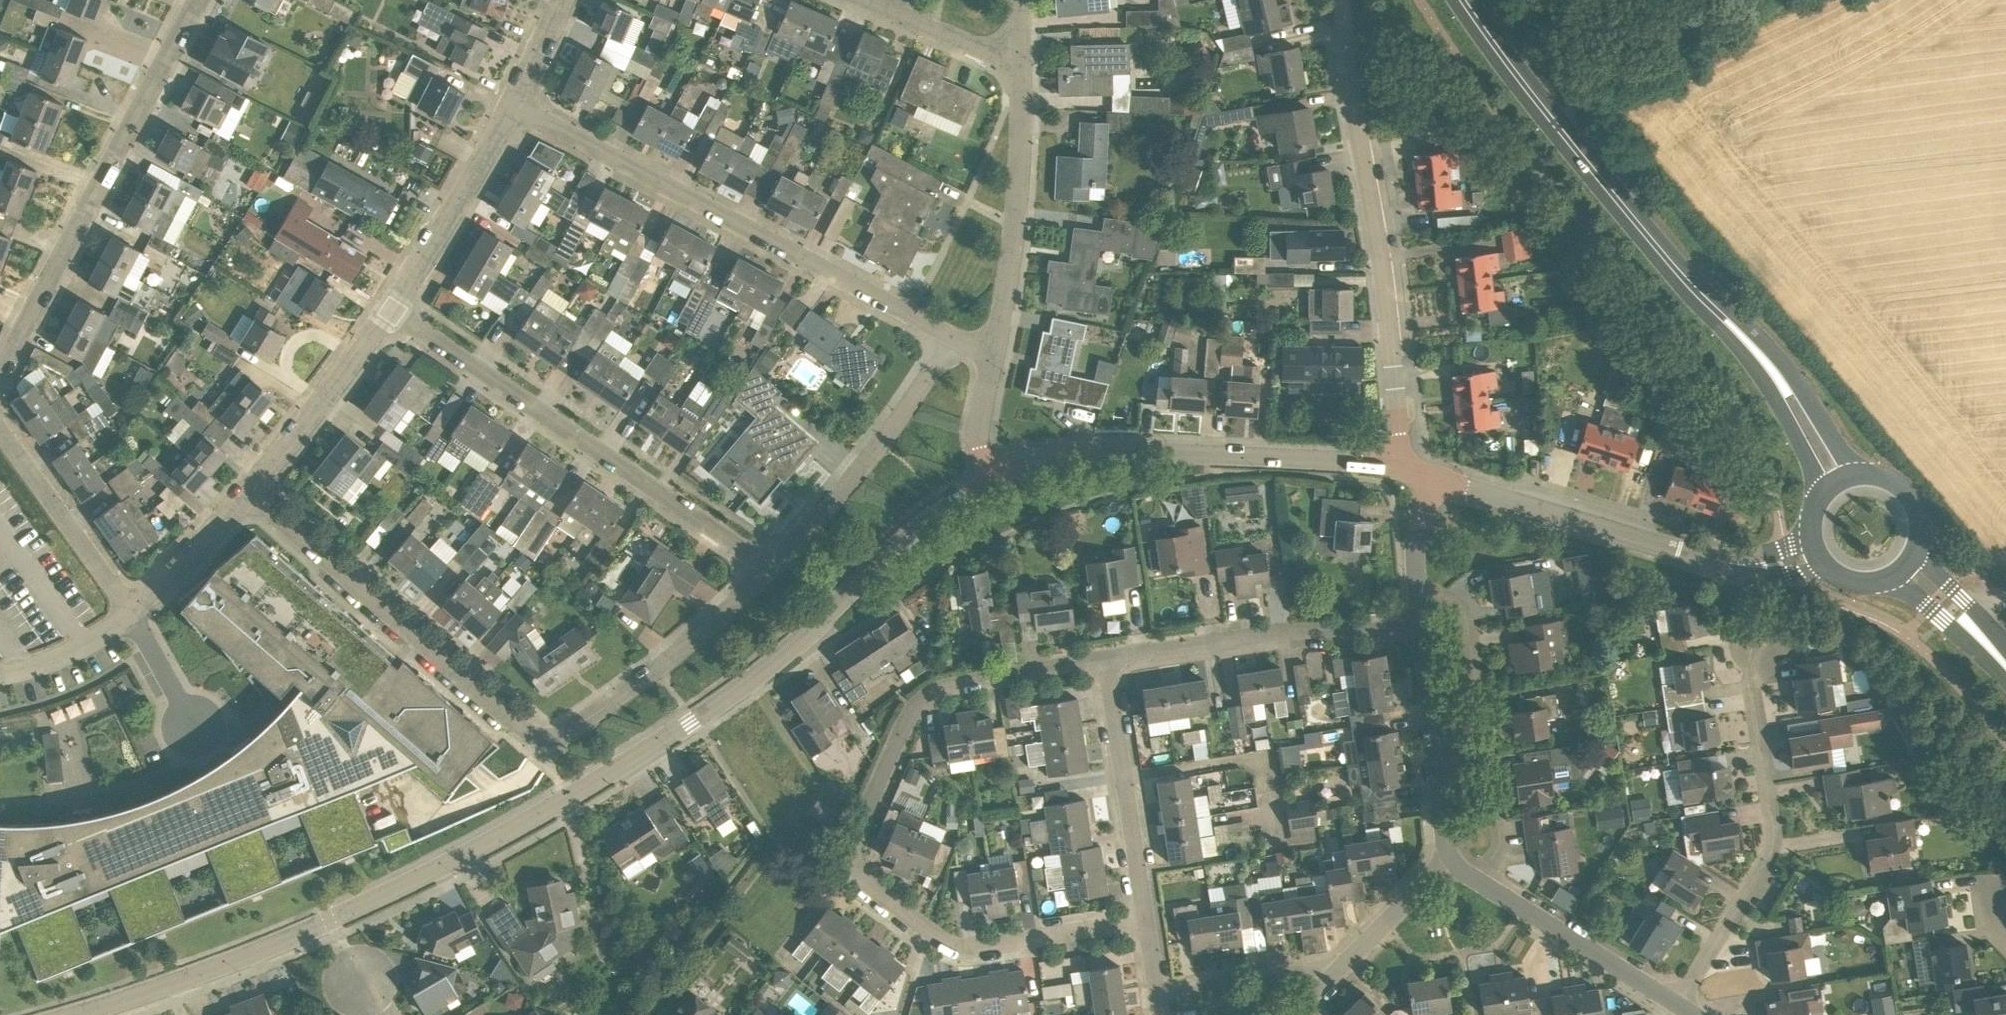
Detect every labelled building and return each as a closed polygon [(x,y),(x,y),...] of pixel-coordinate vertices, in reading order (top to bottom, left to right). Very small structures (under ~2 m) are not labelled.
[(37,10),(59,18),(63,8),(64,7),(47,0),(13,0),(37,10)] [(67,10),(95,21),(103,0),(71,0),(67,10)] [(268,9),(276,14),(283,0),(250,0),(268,9)] [(308,2),(329,14),(336,1),(335,0),(304,0),(308,2)] [(460,7),(481,14),(482,10),(501,17),(502,16),(503,17),(508,4),(506,3),(508,0),(463,0),(460,7)] [(701,3),(693,0),(686,0),(677,20),(689,25),(694,14),(708,20),(714,4),(727,9),(731,0),(702,0),(701,3)] [(759,0),(731,0),(727,9),(721,24),(736,31),(735,34),(744,38),(740,47),(753,52),(763,30),(749,24),(759,0)] [(778,30),(803,42),(816,10),(792,0),(791,0),(778,30)] [(1057,15),(1109,11),(1109,0),(1056,0),(1057,15)] [(1158,10),(1158,26),(1180,26),(1176,8),(1174,0),(1158,0),(1158,10)] [(1243,26),(1259,22),(1261,31),(1293,23),(1288,2),(1276,5),(1275,0),(1237,0),(1243,26)] [(632,15),(606,2),(594,28),(621,41),(632,15)] [(673,23),(675,24),(680,13),(659,4),(654,15),(673,23)] [(37,10),(33,19),(33,20),(48,27),(40,49),(51,54),(50,54),(78,65),(88,40),(60,29),(60,30),(56,28),(59,18),(37,10)] [(816,10),(803,42),(826,52),(839,21),(816,10)] [(484,27),(455,14),(445,37),(438,50),(452,57),(452,58),(476,70),(489,43),(478,38),(484,27)] [(668,34),(673,23),(654,15),(649,27),(655,29),(668,34)] [(256,57),(262,60),(269,46),(229,25),(222,37),(220,36),(205,64),(242,84),(256,57)] [(363,34),(350,28),(344,42),(357,48),(363,34)] [(773,34),(763,30),(753,52),(764,57),(773,34)] [(885,93),(899,60),(884,53),(889,42),(864,31),(849,66),(838,62),(828,85),(827,84),(820,101),(831,107),(845,75),(885,93)] [(1224,52),(1251,47),(1249,32),(1221,38),(1224,51),(1224,52)] [(0,51),(8,48),(10,41),(0,37),(0,51)] [(1199,39),(1183,50),(1192,63),(1208,52),(1199,39)] [(1060,94),(1113,92),(1112,73),(1130,72),(1129,43),(1073,46),(1075,74),(1059,75),(1060,94)] [(659,56),(637,45),(631,57),(652,68),(657,59),(659,56)] [(1224,52),(1218,67),(1253,60),(1251,47),(1224,52)] [(1298,47),(1258,55),(1262,71),(1273,69),(1278,91),(1305,86),(1298,47)] [(585,49),(573,73),(603,88),(615,64),(585,49)] [(702,64),(714,69),(719,58),(707,53),(702,64)] [(78,65),(50,54),(41,78),(69,88),(78,65)] [(464,92),(435,78),(440,68),(414,55),(405,72),(417,79),(407,98),(420,105),(420,106),(450,121),(464,92)] [(978,93),(943,78),(947,67),(919,55),(901,98),(917,105),(962,124),(964,125),(978,93)] [(652,68),(631,57),(625,69),(646,79),(650,73),(652,68)] [(838,62),(825,57),(816,79),(827,84),(828,85),(838,62)] [(666,64),(657,59),(652,68),(650,73),(659,79),(666,64)] [(30,68),(7,60),(7,62),(0,60),(0,61),(0,70),(11,75),(26,81),(30,68)] [(742,68),(733,63),(729,75),(737,79),(742,68)] [(562,96),(592,110),(603,88),(573,73),(562,96)] [(659,79),(650,73),(646,79),(638,95),(649,101),(661,79),(659,79)] [(7,87),(21,93),(26,81),(11,75),(7,87)] [(195,85),(190,93),(189,93),(181,107),(183,107),(182,109),(219,128),(231,105),(240,110),(247,97),(223,85),(217,97),(195,85)] [(1128,95),(1127,112),(1132,112),(1184,114),(1185,90),(1169,89),(1169,97),(1128,95)] [(63,104),(30,92),(21,116),(54,128),(63,104)] [(634,104),(623,98),(612,120),(623,125),(634,104)] [(671,116),(670,116),(647,104),(632,133),(656,145),(671,116)] [(699,117),(676,104),(670,116),(671,116),(656,145),(677,157),(683,147),(694,152),(704,134),(717,110),(706,104),(699,117)] [(1252,106),(1222,111),(1201,115),(1188,154),(1199,158),(1209,126),(1254,119),(1252,106)] [(308,121),(314,111),(306,107),(300,117),(308,121)] [(792,107),(776,111),(779,124),(795,121),(792,107)] [(910,113),(897,107),(890,124),(902,129),(910,113)] [(1309,107),(1258,116),(1261,132),(1277,129),(1281,150),(1316,144),(1309,107)] [(717,110),(704,134),(715,139),(699,169),(723,181),(745,138),(744,138),(721,126),(727,115),(717,110)] [(1106,110),(1105,123),(1081,122),(1080,157),(1058,156),(1057,168),(1061,169),(1060,197),(1078,198),(1079,185),(1104,186),(1107,131),(1131,132),(1132,112),(1112,111),(1106,110)] [(54,128),(21,116),(12,140),(44,153),(54,128)] [(291,120),(281,140),(298,148),(308,129),(291,120)] [(795,122),(784,144),(772,166),(783,171),(794,150),(796,151),(807,129),(795,122)] [(200,124),(196,130),(209,136),(212,130),(200,124)] [(201,144),(171,128),(156,154),(188,170),(199,177),(211,153),(225,161),(231,149),(228,147),(213,138),(209,136),(203,148),(200,147),(201,144)] [(874,133),(864,129),(860,139),(871,143),(874,133)] [(216,132),(213,138),(228,147),(230,143),(219,137),(220,134),(216,132)] [(745,193),(761,163),(748,157),(757,141),(746,135),(744,138),(745,138),(723,181),(745,193)] [(762,160),(772,166),(784,144),(773,139),(768,148),(768,149),(762,160)] [(562,154),(540,141),(533,154),(531,153),(530,155),(535,157),(526,172),(522,169),(513,185),(541,201),(540,202),(562,215),(572,221),(585,197),(575,191),(570,200),(549,188),(555,178),(551,176),(564,154),(563,153),(562,154)] [(434,150),(420,143),(413,156),(427,163),(434,150)] [(936,196),(901,178),(909,163),(872,144),(866,156),(877,161),(875,166),(877,167),(891,174),(881,194),(872,211),(883,217),(916,234),(936,196)] [(1416,182),(1455,178),(1482,176),(1480,149),(1457,151),(1457,150),(1414,154),(1416,182)] [(329,161),(328,163),(325,170),(296,154),(283,178),(354,216),(358,209),(386,224),(399,199),(329,161)] [(1328,168),(1310,171),(1308,159),(1281,164),(1285,186),(1278,188),(1282,209),(1288,208),(1288,207),(1301,205),(1333,199),(1328,168)] [(8,160),(0,182),(0,183),(28,194),(37,171),(8,160)] [(270,172),(257,165),(252,174),(265,181),(270,172)] [(1202,170),(1188,165),(1178,191),(1193,196),(1202,170)] [(789,216),(805,186),(810,176),(798,170),(793,180),(782,174),(766,204),(789,216)] [(174,186),(147,172),(135,196),(175,216),(186,194),(198,201),(202,191),(182,180),(176,190),(173,187),(174,186)] [(853,180),(842,175),(830,196),(842,202),(845,197),(845,196),(853,180)] [(1461,189),(1456,190),(1455,178),(1416,182),(1419,210),(1462,206),(1461,189)] [(1482,179),(1471,180),(1471,191),(1482,190),(1482,179)] [(1484,181),(1484,193),(1495,193),(1495,180),(1484,181)] [(421,184),(416,181),(412,188),(417,191),(421,184)] [(19,217),(28,194),(0,183),(0,210),(19,217)] [(513,185),(504,200),(508,202),(502,211),(526,226),(540,202),(541,201),(513,185)] [(828,198),(805,186),(789,216),(812,228),(828,198)] [(566,267),(591,219),(610,229),(611,229),(627,199),(604,187),(595,203),(585,197),(572,221),(558,247),(553,256),(551,259),(566,267)] [(1481,191),(1473,192),(1474,205),(1483,204),(1481,191)] [(212,199),(201,193),(198,200),(209,205),(212,199)] [(135,196),(123,218),(150,232),(153,234),(148,243),(169,254),(174,244),(163,238),(175,216),(135,196)] [(836,241),(856,203),(845,197),(842,202),(824,235),(836,241)] [(626,255),(617,272),(629,277),(639,258),(639,257),(650,237),(639,231),(650,211),(627,199),(611,229),(610,229),(604,242),(600,248),(611,254),(614,248),(626,255)] [(300,253),(351,282),(367,254),(307,220),(291,211),(275,237),(277,238),(300,253)] [(1478,225),(1478,213),(1438,215),(1438,227),(1478,225)] [(1167,218),(1164,227),(1178,227),(1178,222),(1178,215),(1168,214),(1167,218)] [(863,255),(904,277),(924,238),(916,234),(883,217),(863,255)] [(1163,225),(1114,218),(1112,235),(1134,237),(1132,257),(1152,259),(1163,225)] [(671,223),(660,244),(656,253),(677,264),(679,265),(694,235),(671,223)] [(244,244),(254,234),(246,225),(236,235),(244,244)] [(1101,231),(1075,228),(1070,262),(1049,259),(1047,271),(1051,272),(1047,300),(1064,302),(1063,307),(1097,312),(1099,293),(1094,292),(1095,284),(1101,231)] [(1524,229),(1502,231),(1507,261),(1528,258),(1524,229)] [(1311,259),(1344,258),(1343,230),(1309,230),(1310,242),(1301,242),(1301,231),(1270,231),(1270,257),(1310,256),(1311,259)] [(2,261),(11,238),(0,234),(0,260),(2,261)] [(470,256),(498,273),(513,249),(489,234),(483,244),(479,241),(470,256)] [(531,244),(553,256),(558,247),(537,234),(531,244)] [(671,277),(694,289),(695,289),(697,286),(717,247),(694,235),(679,265),(677,264),(671,277)] [(101,259),(128,273),(139,279),(150,259),(162,265),(169,254),(148,243),(143,253),(140,251),(140,250),(114,236),(101,259)] [(294,264),(300,253),(277,238),(270,249),(294,264)] [(531,244),(525,254),(546,268),(551,259),(553,256),(531,244)] [(1491,271),(1496,271),(1494,253),(1456,257),(1459,284),(1492,281),(1491,271)] [(530,293),(529,293),(498,273),(470,256),(462,271),(466,273),(460,283),(483,297),(488,289),(510,302),(499,319),(509,326),(520,309),(519,309),(530,293)] [(1264,257),(1235,257),(1234,273),(1265,273),(1264,257)] [(629,277),(618,299),(628,305),(639,284),(650,264),(639,258),(629,277)] [(738,258),(718,297),(716,300),(717,300),(739,311),(761,270),(738,258)] [(149,312),(141,308),(132,303),(138,292),(135,291),(141,280),(139,279),(128,273),(101,259),(89,282),(116,297),(120,298),(115,308),(144,323),(149,312)] [(755,305),(768,312),(784,282),(761,270),(739,311),(737,315),(746,321),(755,305)] [(606,292),(618,299),(629,277),(617,272),(606,292)] [(1294,273),(1270,272),(1270,284),(1294,284),(1294,273)] [(519,309),(520,309),(530,316),(515,337),(536,351),(562,313),(541,299),(553,281),(542,274),(529,293),(530,293),(519,309)] [(1243,275),(1213,274),(1213,283),(1218,283),(1218,301),(1234,301),(1234,283),(1243,283),(1243,275)] [(319,278),(307,295),(303,303),(302,304),(326,319),(343,293),(319,278)] [(1503,291),(1493,292),(1492,281),(1459,284),(1462,312),(1505,307),(1503,291)] [(707,291),(697,286),(695,289),(694,289),(685,306),(695,312),(707,291)] [(1352,288),(1325,288),(1311,288),(1311,319),(1343,319),(1352,319),(1352,288)] [(458,297),(442,290),(435,306),(451,313),(458,297)] [(718,297),(707,291),(695,312),(707,318),(717,300),(716,300),(718,297)] [(67,323),(94,337),(107,314),(80,300),(67,323)] [(205,314),(196,302),(182,313),(190,324),(205,314)] [(269,327),(277,315),(263,306),(255,318),(257,319),(255,323),(243,343),(270,360),(285,336),(269,327)] [(144,323),(115,308),(110,318),(131,328),(139,333),(144,323)] [(858,342),(853,349),(840,339),(845,333),(811,309),(797,330),(809,338),(802,349),(823,363),(824,362),(839,372),(836,376),(858,392),(882,359),(858,342)] [(595,310),(583,327),(562,313),(536,351),(558,366),(571,347),(580,354),(605,317),(595,310)] [(605,317),(613,322),(617,317),(609,311),(605,317)] [(578,380),(599,394),(618,366),(617,366),(625,354),(605,340),(616,324),(605,317),(580,354),(591,361),(578,380)] [(1049,332),(1044,331),(1036,368),(1031,367),(1026,393),(1064,401),(1087,405),(1093,380),(1070,375),(1078,338),(1083,339),(1086,324),(1053,317),(1049,332)] [(1177,322),(1164,318),(1156,342),(1170,346),(1177,322)] [(1343,319),(1311,319),(1311,331),(1343,331),(1343,319)] [(774,327),(773,326),(762,320),(750,342),(762,349),(774,327)] [(1272,323),(1252,321),(1251,337),(1271,338),(1272,323)] [(225,332),(208,322),(202,332),(219,343),(225,332)] [(1173,338),(1187,343),(1193,327),(1178,322),(1173,338)] [(67,323),(55,346),(82,360),(84,363),(75,369),(74,370),(79,377),(88,389),(109,417),(119,410),(99,382),(92,375),(108,344),(94,337),(67,323)] [(670,331),(662,343),(672,349),(680,338),(670,331)] [(1219,364),(1242,366),(1245,336),(1222,335),(1219,364)] [(1218,377),(1219,364),(1222,339),(1208,338),(1205,376),(1218,377)] [(239,356),(219,343),(212,354),(233,366),(239,356)] [(769,348),(759,362),(770,371),(780,356),(769,348)] [(1206,379),(1187,377),(1190,349),(1178,348),(1175,377),(1173,377),(1172,389),(1158,388),(1157,406),(1171,407),(1171,408),(1203,411),(1206,379)] [(1360,378),(1360,349),(1284,348),(1282,378),(1305,378),(1305,391),(1353,392),(1353,378),(1360,378)] [(643,372),(654,379),(668,359),(657,352),(643,372)] [(72,365),(51,355),(46,365),(67,376),(72,365)] [(746,358),(736,361),(739,370),(749,366),(746,358)] [(668,359),(654,379),(664,387),(678,366),(668,359)] [(437,392),(400,364),(383,387),(409,407),(420,415),(437,392)] [(79,377),(74,370),(75,369),(72,365),(67,376),(72,383),(79,377)] [(154,372),(141,366),(133,381),(146,388),(154,372)] [(621,409),(640,381),(618,366),(599,394),(621,409)] [(1259,384),(1257,384),(1259,367),(1247,366),(1245,384),(1228,382),(1226,413),(1256,415),(1259,384)] [(1667,371),(1672,378),(1679,373),(1673,366),(1667,371)] [(745,471),(735,482),(760,504),(782,479),(779,476),(787,467),(790,469),(793,472),(818,443),(777,407),(772,403),(782,392),(753,368),(742,383),(745,385),(735,398),(757,417),(761,420),(729,457),(745,471)] [(276,398),(241,369),(226,388),(260,416),(276,398)] [(1487,389),(1497,388),(1496,372),(1453,375),(1456,403),(1488,399),(1487,389)] [(27,423),(51,405),(50,404),(62,396),(47,376),(20,395),(12,401),(27,423)] [(689,394),(704,404),(716,388),(700,378),(689,394)] [(1109,384),(1093,380),(1087,405),(1101,409),(1109,384)] [(1536,393),(1535,381),(1523,382),(1519,382),(1520,395),(1536,393)] [(383,387),(366,409),(392,429),(409,407),(383,387)] [(226,388),(209,409),(200,400),(192,409),(211,424),(218,416),(243,437),(260,416),(226,388)] [(731,401),(715,390),(704,407),(688,396),(680,408),(661,436),(683,451),(685,449),(693,456),(691,458),(692,458),(731,401)] [(455,392),(444,408),(454,414),(464,398),(455,392)] [(1624,397),(1607,392),(1603,405),(1606,406),(1602,417),(1599,427),(1587,423),(1577,454),(1603,462),(1624,397)] [(1692,396),(1679,392),(1674,408),(1687,413),(1692,396)] [(680,408),(659,394),(640,422),(661,436),(680,408)] [(78,414),(66,395),(51,405),(27,423),(41,443),(65,426),(68,423),(74,432),(94,418),(87,408),(78,414)] [(211,424),(192,409),(177,396),(164,409),(181,423),(180,424),(186,429),(174,443),(188,456),(189,455),(210,474),(228,455),(206,435),(205,436),(203,433),(211,424)] [(444,407),(449,400),(444,396),(439,404),(444,407)] [(1633,414),(1631,413),(1632,411),(1645,415),(1649,401),(1631,396),(1630,399),(1624,397),(1603,462),(1629,470),(1639,439),(1627,435),(1630,426),(1633,414)] [(1532,397),(1517,398),(1518,414),(1533,413),(1532,397)] [(1499,411),(1490,412),(1488,399),(1456,403),(1459,430),(1501,426),(1499,411)] [(463,462),(473,446),(473,447),(493,418),(472,404),(452,432),(455,434),(450,441),(440,434),(425,456),(436,463),(445,450),(463,462)] [(110,423),(102,412),(94,418),(102,429),(110,423)] [(1521,415),(1522,430),(1533,429),(1532,414),(1521,415)] [(101,428),(94,418),(74,432),(81,442),(101,428)] [(493,418),(473,447),(493,460),(513,432),(493,418)] [(373,455),(346,433),(331,453),(367,483),(387,459),(410,477),(419,465),(398,451),(397,453),(384,441),(373,455)] [(398,451),(419,465),(425,456),(405,442),(398,451)] [(509,471),(519,478),(510,492),(520,499),(549,456),(528,442),(509,471)] [(92,464),(77,443),(53,460),(69,481),(92,464)] [(1711,450),(1704,463),(1723,473),(1733,456),(1721,449),(1718,455),(1711,450)] [(1703,466),(1707,454),(1694,450),(1690,461),(1687,470),(1675,466),(1665,497),(1690,505),(1703,466)] [(367,483),(331,453),(314,474),(351,503),(367,483)] [(189,455),(188,456),(172,473),(150,455),(142,464),(146,467),(167,486),(179,496),(187,487),(193,493),(210,474),(189,455)] [(520,499),(529,505),(539,492),(550,499),(569,470),(549,456),(520,499)] [(127,465),(128,467),(135,476),(146,467),(142,464),(137,458),(127,465)] [(69,481),(83,501),(107,484),(92,464),(69,481)] [(470,513),(497,473),(486,466),(483,470),(482,469),(480,472),(463,498),(457,494),(453,500),(470,513)] [(1703,466),(1690,505),(1716,514),(1726,485),(1714,481),(1717,471),(1703,466)] [(136,477),(135,476),(128,467),(109,480),(116,491),(136,477)] [(505,479),(497,473),(470,513),(479,519),(502,486),(506,480),(505,479)] [(136,477),(116,491),(123,500),(119,502),(119,501),(95,518),(111,539),(145,515),(131,495),(143,487),(136,477)] [(552,512),(525,553),(534,560),(557,525),(576,537),(605,495),(585,481),(565,510),(566,510),(561,518),(552,512)] [(1203,484),(1182,488),(1184,501),(1198,518),(1209,515),(1203,484)] [(1258,484),(1225,488),(1227,502),(1260,498),(1258,484)] [(160,494),(165,500),(158,507),(170,519),(186,501),(179,496),(167,486),(160,494)] [(1314,497),(1323,498),(1323,497),(1327,498),(1327,488),(1315,487),(1314,497)] [(576,537),(587,545),(596,532),(602,536),(604,537),(624,508),(605,495),(576,537)] [(1361,500),(1327,498),(1323,497),(1323,498),(1322,533),(1337,535),(1336,546),(1338,547),(1338,550),(1340,554),(1342,556),(1345,558),(1347,559),(1350,559),(1353,558),(1356,557),(1358,555),(1359,552),(1360,549),(1369,549),(1371,521),(1360,521),(1361,500)] [(433,507),(423,498),(406,518),(416,527),(433,507)] [(552,512),(541,504),(537,510),(513,546),(525,553),(552,512)] [(405,514),(395,506),(379,524),(390,532),(405,514)] [(160,535),(145,515),(111,539),(126,560),(160,535)] [(184,532),(191,524),(185,519),(178,526),(184,532)] [(493,530),(483,522),(452,557),(462,566),(479,547),(493,530)] [(1209,571),(1201,525),(1174,529),(1175,535),(1157,539),(1158,547),(1148,549),(1151,569),(1161,568),(1162,572),(1188,568),(1189,574),(1209,571)] [(430,549),(411,533),(389,559),(408,575),(430,549)] [(206,846),(228,901),(227,902),(227,904),(286,881),(285,879),(283,879),(260,824),(299,809),(321,864),(319,865),(320,867),(378,843),(383,841),(388,854),(413,843),(413,841),(407,826),(375,840),(354,787),(405,766),(446,802),(455,792),(451,788),(476,760),(479,762),(494,749),(498,745),(499,745),(500,744),(403,660),(396,669),(388,663),(396,654),(257,534),(252,539),(251,538),(216,568),(208,577),(207,576),(178,600),(184,605),(182,608),(183,609),(205,637),(209,632),(219,640),(241,668),(245,663),(255,672),(269,657),(302,686),(311,695),(302,705),(283,726),(259,748),(255,743),(239,755),(243,761),(232,768),(229,765),(214,775),(189,789),(164,801),(138,811),(111,819),(83,825),(59,829),(58,821),(42,823),(34,823),(18,823),(3,823),(0,823),(0,942),(1,929),(17,923),(39,978),(37,979),(38,981),(96,957),(95,955),(93,956),(71,901),(109,885),(132,941),(130,941),(130,943),(189,920),(188,918),(186,919),(163,863),(206,846)] [(497,545),(487,537),(479,547),(488,555),(497,545)] [(607,549),(608,549),(598,542),(597,541),(582,562),(593,570),(607,549)] [(472,575),(488,555),(479,547),(462,566),(472,575)] [(1134,547),(1114,549),(1115,559),(1087,563),(1090,583),(1087,583),(1089,601),(1103,599),(1105,614),(1127,611),(1125,596),(1123,586),(1139,584),(1134,547)] [(676,583),(686,590),(696,575),(656,548),(646,563),(648,565),(633,588),(623,603),(651,621),(676,583)] [(1265,553),(1243,556),(1242,548),(1216,551),(1221,578),(1237,576),(1240,596),(1254,594),(1253,585),(1269,583),(1265,553)] [(449,564),(430,549),(408,575),(426,591),(449,564)] [(514,561),(526,570),(533,562),(522,553),(514,561)] [(1588,554),(1563,558),(1565,571),(1590,567),(1588,554)] [(1590,567),(1577,569),(1579,581),(1592,579),(1590,567)] [(1011,609),(989,612),(988,605),(992,604),(987,570),(959,575),(962,590),(965,608),(969,607),(973,628),(999,624),(1002,643),(1016,640),(1011,609)] [(484,595),(494,583),(499,577),(493,571),(487,577),(485,575),(475,587),(465,579),(443,605),(461,621),(484,595)] [(1535,588),(1529,588),(1527,573),(1491,579),(1495,605),(1506,604),(1508,617),(1538,612),(1535,588)] [(597,582),(592,580),(587,582),(585,588),(587,592),(592,594),(597,592),(599,587),(597,582)] [(1071,605),(1067,605),(1065,595),(1067,595),(1067,593),(1066,590),(1065,588),(1065,586),(1064,585),(1062,584),(1060,582),(1056,582),(1048,582),(1049,589),(1017,593),(1020,619),(1035,617),(1037,629),(1074,623),(1071,605)] [(494,583),(484,595),(461,621),(480,637),(503,611),(493,602),(503,590),(494,583)] [(532,593),(523,585),(506,604),(516,612),(532,593)] [(616,602),(603,593),(595,605),(607,614),(616,602)] [(1686,636),(1705,633),(1700,603),(1673,607),(1676,628),(1659,631),(1662,654),(1688,650),(1686,636)] [(899,612),(879,625),(905,665),(912,661),(904,650),(918,641),(899,612)] [(596,656),(577,628),(541,654),(528,636),(527,633),(532,628),(517,614),(489,646),(504,659),(515,648),(544,692),(596,656)] [(1562,646),(1559,621),(1533,625),(1535,640),(1511,643),(1514,661),(1516,661),(1517,671),(1550,666),(1548,648),(1562,646)] [(905,665),(879,625),(836,653),(844,666),(832,674),(850,702),(868,691),(860,679),(892,658),(899,669),(905,665)] [(1358,686),(1390,681),(1385,655),(1354,660),(1353,656),(1333,659),(1335,675),(1355,672),(1358,686)] [(1846,703),(1838,658),(1809,663),(1811,676),(1793,679),(1798,711),(1846,703)] [(920,660),(909,667),(915,677),(926,670),(920,660)] [(1701,687),(1710,686),(1706,660),(1672,665),(1675,682),(1662,684),(1666,708),(1704,702),(1701,687)] [(1307,663),(1294,665),(1299,695),(1312,693),(1307,663)] [(1281,666),(1259,670),(1264,701),(1274,699),(1277,717),(1289,715),(1281,666)] [(1264,701),(1259,670),(1237,674),(1242,705),(1228,707),(1234,737),(1246,736),(1244,722),(1257,720),(1254,702),(1264,701)] [(1205,679),(1184,682),(1189,715),(1210,712),(1205,679)] [(821,728),(842,713),(821,681),(794,699),(807,719),(793,729),(810,756),(831,742),(821,728)] [(1352,726),(1385,721),(1384,709),(1394,707),(1390,681),(1358,686),(1360,700),(1348,701),(1352,726)] [(1169,718),(1189,715),(1184,682),(1164,685),(1169,718)] [(1164,685),(1143,689),(1148,721),(1169,718),(1164,685)] [(1078,698),(1031,705),(1029,693),(1006,697),(1009,719),(1021,716),(1022,721),(1034,719),(1035,729),(1041,728),(1081,722),(1078,698)] [(1547,718),(1559,716),(1556,693),(1517,699),(1520,712),(1504,714),(1505,726),(1513,725),(1516,739),(1549,734),(1547,718)] [(1310,694),(1299,695),(1301,705),(1311,703),(1310,694)] [(1870,698),(1846,701),(1846,703),(1848,714),(1872,709),(1870,698)] [(1714,716),(1706,717),(1704,702),(1666,708),(1671,733),(1683,731),(1686,747),(1718,742),(1714,716)] [(1852,745),(1850,733),(1881,728),(1878,708),(1872,709),(1848,714),(1820,718),(1822,733),(1789,738),(1794,769),(1832,763),(1829,749),(1852,745)] [(268,710),(248,724),(253,732),(273,718),(268,710)] [(1642,712),(1645,726),(1658,724),(1656,710),(1642,712)] [(1005,725),(993,727),(991,717),(977,720),(976,714),(966,715),(973,757),(996,753),(997,758),(1009,755),(1005,725)] [(966,715),(957,717),(958,723),(944,725),(945,731),(928,734),(934,768),(950,765),(949,760),(973,757),(966,715)] [(1302,718),(1287,720),(1291,744),(1305,741),(1302,718)] [(1356,750),(1367,749),(1369,762),(1401,757),(1397,731),(1387,733),(1385,721),(1352,726),(1356,750)] [(1792,723),(1792,731),(1819,729),(1818,721),(1792,723)] [(1041,728),(1043,740),(1025,743),(1027,755),(1085,746),(1081,722),(1041,728)] [(1191,731),(1193,743),(1201,741),(1200,729),(1191,731)] [(45,731),(47,779),(63,779),(61,731),(45,731)] [(1191,731),(1183,732),(1185,744),(1193,743),(1191,731)] [(1307,747),(1319,745),(1318,734),(1305,735),(1307,747)] [(1159,736),(1150,737),(1152,750),(1161,748),(1159,736)] [(1244,752),(1242,737),(1234,738),(1236,753),(1244,752)] [(1193,743),(1196,760),(1209,758),(1206,741),(1201,742),(1193,743)] [(1598,755),(1610,763),(1619,751),(1607,742),(1598,755)] [(1578,744),(1564,746),(1549,749),(1551,760),(1548,760),(1515,766),(1520,800),(1528,798),(1529,804),(1550,801),(1547,784),(1583,778),(1578,744)] [(1027,755),(1029,766),(1046,763),(1048,776),(1089,770),(1085,746),(1027,755)] [(1727,767),(1712,769),(1709,756),(1677,762),(1679,771),(1679,773),(1678,773),(1682,801),(1699,798),(1700,800),(1731,794),(1727,767)] [(1351,784),(1361,783),(1364,803),(1373,801),(1397,798),(1395,785),(1405,783),(1401,757),(1369,762),(1348,766),(1351,784)] [(708,762),(707,763),(703,762),(696,766),(697,770),(685,778),(686,780),(675,788),(697,822),(709,814),(712,819),(726,810),(722,804),(732,798),(708,762)] [(910,766),(904,780),(916,785),(922,771),(910,766)] [(1887,794),(1885,779),(1860,783),(1858,769),(1824,774),(1828,804),(1844,801),(1847,817),(1890,810),(1887,794)] [(1190,776),(1157,781),(1160,801),(1193,796),(1190,776)] [(1033,778),(1018,780),(1020,793),(1035,791),(1033,778)] [(1208,786),(1209,794),(1222,792),(1220,783),(1208,786)] [(1044,788),(1044,801),(1070,800),(1069,787),(1044,788)] [(1209,794),(1210,802),(1223,800),(1222,792),(1209,794)] [(1160,801),(1164,822),(1196,817),(1193,796),(1160,801)] [(1649,797),(1630,800),(1634,823),(1653,820),(1649,797)] [(674,816),(680,813),(670,798),(648,813),(643,807),(600,836),(623,869),(638,859),(658,845),(665,855),(689,839),(674,816)] [(1398,806),(1397,798),(1373,801),(1374,809),(1398,806)] [(1085,799),(1068,801),(1047,805),(1045,805),(1047,818),(1030,821),(1029,821),(1031,832),(1089,822),(1085,799)] [(947,807),(947,815),(958,816),(958,809),(951,801),(947,807)] [(1314,801),(1287,805),(1290,829),(1314,825),(1319,825),(1314,801)] [(1685,815),(1686,815),(1706,812),(1704,804),(1684,807),(1685,815)] [(1986,816),(1978,804),(1970,810),(1979,821),(1986,816)] [(1398,806),(1374,809),(1376,821),(1400,818),(1398,806)] [(1326,810),(1328,820),(1340,817),(1338,807),(1326,810)] [(1598,830),(1625,826),(1622,807),(1595,811),(1598,830)] [(918,832),(924,817),(903,808),(901,813),(889,808),(877,836),(888,841),(882,855),(895,861),(893,866),(902,870),(918,832)] [(1735,821),(1720,824),(1718,810),(1686,815),(1690,838),(1700,836),(1703,853),(1739,847),(1735,821)] [(1571,827),(1555,829),(1552,813),(1524,817),(1527,841),(1535,840),(1536,848),(1539,848),(1543,875),(1577,870),(1571,827)] [(973,815),(976,836),(985,835),(982,814),(973,815)] [(958,828),(958,816),(947,815),(947,828),(958,828)] [(1196,817),(1164,822),(1167,842),(1200,837),(1196,817)] [(1029,821),(1030,821),(1030,818),(1020,820),(1022,833),(1031,832),(1029,821)] [(1912,818),(1888,822),(1877,823),(1879,838),(1866,840),(1871,870),(1885,868),(1909,864),(1907,849),(1916,847),(1912,818)] [(746,824),(755,837),(763,832),(754,819),(746,824)] [(1644,823),(1646,834),(1656,833),(1655,821),(1644,823)] [(1089,822),(1031,832),(1031,835),(1033,843),(1050,840),(1052,853),(1060,852),(1060,851),(1093,846),(1089,822)] [(1215,826),(1216,834),(1228,832),(1227,824),(1215,826)] [(1389,829),(1380,831),(1379,827),(1366,829),(1368,841),(1373,872),(1383,870),(1385,877),(1396,875),(1389,829)] [(952,846),(918,832),(902,870),(911,874),(913,869),(926,874),(928,869),(940,875),(952,846)] [(1228,832),(1216,834),(1218,842),(1230,840),(1228,832)] [(1348,866),(1349,866),(1352,882),(1360,880),(1359,874),(1373,872),(1368,841),(1354,843),(1352,832),(1343,833),(1345,848),(1348,866)] [(1025,844),(1033,843),(1031,835),(1024,836),(1025,844)] [(1202,857),(1200,837),(1167,842),(1170,863),(1202,857)] [(1100,845),(1093,846),(1060,851),(1060,852),(1062,864),(1045,867),(1047,878),(1104,869),(1100,845)] [(737,858),(723,847),(709,857),(723,877),(737,858)] [(1349,866),(1348,866),(1345,848),(1333,857),(1323,859),(1329,892),(1330,892),(1332,907),(1333,907),(1341,906),(1340,899),(1354,897),(1352,882),(1349,866)] [(1697,863),(1674,849),(1662,869),(1671,874),(1662,888),(1693,908),(1707,886),(1689,875),(1697,863)] [(1290,851),(1276,853),(1278,863),(1292,860),(1290,851)] [(1026,859),(1013,861),(1014,866),(990,870),(997,911),(1007,910),(1006,904),(1020,902),(1018,892),(1031,890),(1026,859)] [(990,870),(989,863),(980,864),(981,871),(967,873),(966,868),(954,871),(959,901),(971,899),(973,909),(987,907),(987,913),(997,911),(990,870)] [(1033,868),(1034,880),(1046,878),(1044,867),(1033,868)] [(1194,870),(1195,878),(1204,876),(1203,868),(1194,870)] [(1047,878),(1048,889),(1066,887),(1068,900),(1108,894),(1104,869),(1047,878)] [(1794,887),(1804,892),(1810,883),(1800,877),(1794,887)] [(509,903),(486,918),(509,953),(512,951),(529,976),(577,944),(572,924),(579,923),(572,893),(564,895),(561,881),(532,887),(538,917),(527,920),(528,925),(527,925),(525,927),(509,903)] [(1944,906),(1948,905),(1946,894),(1927,897),(1925,881),(1887,887),(1891,917),(1890,917),(1903,915),(1906,931),(1947,924),(1944,906)] [(1305,884),(1313,933),(1322,931),(1321,925),(1335,923),(1333,907),(1332,907),(1330,892),(1329,892),(1316,894),(1314,883),(1305,884)] [(1283,887),(1290,930),(1303,928),(1304,934),(1313,933),(1305,884),(1297,885),(1283,887)] [(1283,887),(1260,891),(1260,894),(1248,896),(1252,919),(1264,917),(1267,940),(1279,938),(1278,932),(1290,930),(1283,887)] [(1675,908),(1646,889),(1633,910),(1645,917),(1628,946),(1656,964),(1671,941),(1673,942),(1682,926),(1669,918),(1675,908)] [(1248,896),(1248,895),(1225,899),(1225,900),(1211,902),(1213,914),(1219,947),(1243,944),(1241,928),(1253,926),(1252,919),(1248,896)] [(1213,914),(1200,916),(1197,903),(1173,907),(1178,937),(1190,936),(1192,951),(1219,947),(1213,914)] [(848,922),(828,907),(793,953),(802,960),(813,946),(823,954),(848,922)] [(471,911),(460,917),(456,910),(425,925),(418,945),(453,957),(455,952),(484,937),(471,911)] [(1800,916),(1789,918),(1792,932),(1802,930),(1800,916)] [(867,937),(848,922),(823,954),(833,962),(822,976),(827,980),(831,983),(867,937)] [(1809,932),(1756,940),(1759,958),(1768,957),(1772,980),(1806,974),(1802,951),(1811,950),(1809,932)] [(733,936),(725,945),(738,955),(746,946),(733,936)] [(1966,944),(1940,949),(1938,936),(1912,940),(1915,964),(1933,961),(1936,983),(1957,979),(1957,976),(1970,974),(1966,944)] [(867,937),(831,983),(840,990),(851,976),(861,984),(886,952),(867,937)] [(619,939),(608,942),(612,959),(623,956),(619,939)] [(886,952),(861,984),(871,991),(860,1005),(869,1013),(905,967),(886,952)] [(409,985),(417,999),(416,1006),(422,1008),(426,1014),(459,995),(458,995),(468,988),(456,969),(457,967),(417,956),(409,985)] [(1090,980),(1073,983),(1053,986),(1055,997),(1066,995),(1074,994),(1122,986),(1119,964),(1089,969),(1090,980)] [(999,973),(1006,1013),(1018,1011),(1018,1014),(1031,1014),(1024,969),(999,973)] [(791,972),(776,970),(775,985),(790,987),(791,972)] [(1529,999),(1525,976),(1513,978),(1512,971),(1501,973),(1508,1014),(1527,1014),(1531,1014),(1543,1014),(1541,997),(1529,999)] [(981,1014),(993,1014),(1006,1013),(999,973),(975,977),(981,1014)] [(1501,973),(1490,975),(1491,981),(1479,983),(1484,1014),(1498,1012),(1499,1014),(1508,1014),(1501,973)] [(1446,975),(1427,979),(1433,1013),(1452,1010),(1446,975)] [(957,1014),(981,1014),(975,977),(951,980),(957,1014)] [(492,987),(499,994),(506,986),(498,979),(492,987)] [(1395,1010),(1397,1012),(1399,1014),(1421,1014),(1433,1013),(1427,979),(1407,982),(1411,1007),(1395,1010)] [(822,986),(826,989),(831,983),(827,980),(822,986)] [(927,984),(932,1014),(957,1014),(951,980),(927,984)] [(1781,988),(1783,1000),(1766,1003),(1768,1014),(1808,1014),(1808,1011),(1822,1009),(1818,982),(1781,988)] [(834,997),(840,990),(831,983),(826,989),(834,997)] [(1586,990),(1585,984),(1573,985),(1578,1014),(1603,1014),(1598,988),(1586,990)] [(1573,985),(1563,987),(1564,994),(1541,997),(1543,1014),(1578,1014),(1573,985)] [(1985,997),(1983,985),(1952,990),(1956,1011),(1973,1008),(1974,1014),(2005,1014),(2005,994),(1985,997)] [(1122,986),(1074,994),(1076,1005),(1094,1002),(1095,1013),(1126,1008),(1122,986)] [(714,1009),(690,991),(672,1014),(721,1014),(714,1010),(714,1009)] [(1365,992),(1351,1006),(1359,1014),(1387,1014),(1365,992)] [(264,993),(239,1003),(241,1009),(224,1014),(272,1014),(264,993)] [(1067,1006),(1076,1005),(1074,994),(1066,995),(1067,1006)] [(1872,999),(1875,1014),(1895,1014),(1892,995),(1872,999)] [(821,1014),(835,1014),(840,1008),(831,1002),(821,1014)] [(1342,1014),(1359,1014),(1351,1006),(1342,1014)]
